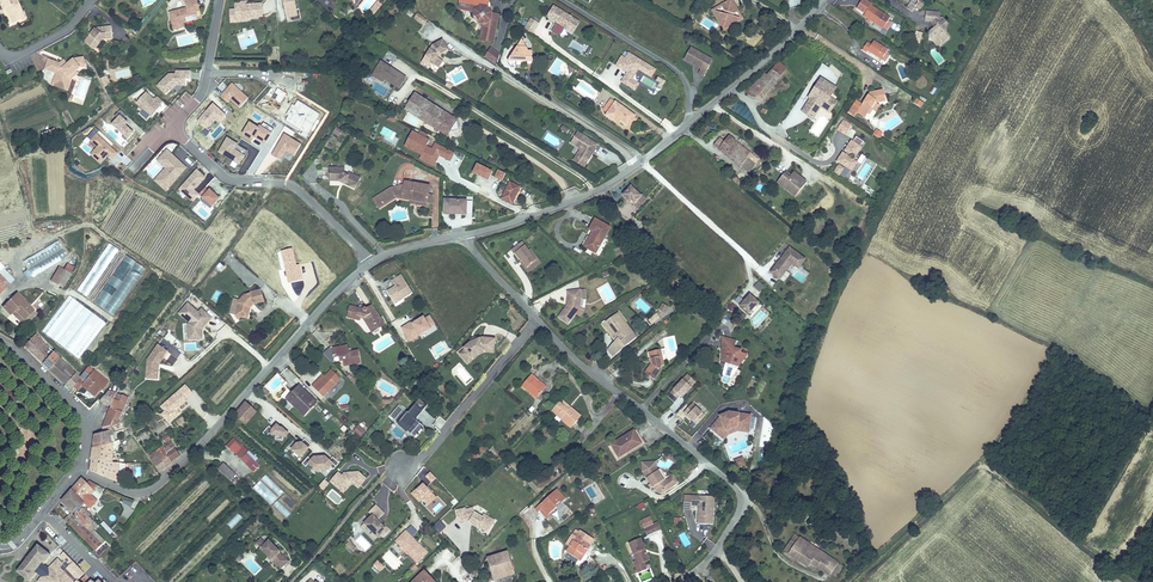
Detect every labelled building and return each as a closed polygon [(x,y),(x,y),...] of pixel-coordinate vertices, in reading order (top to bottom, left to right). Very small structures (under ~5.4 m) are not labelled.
[(0,0),(0,3),(4,13),(5,12),(7,12),(9,16),(13,27),(21,24),(18,17),(22,15),(16,0),(1,0),(0,0)] [(169,14),(174,33),(184,30),(183,25),(182,21),(185,21),(185,22),(197,19),(195,13),(194,8),(198,7),(197,0),(184,0),(187,10),(169,14)] [(280,1),(284,14),(286,22),(289,21),(296,20),(295,16),(295,12),(291,0),(283,0),(280,1)] [(457,10),(458,12),(472,15),(471,20),(476,26),(481,27),(478,43),(491,45),(496,18),(495,18),(495,17),(489,16),(486,11),(485,10),(486,6),(482,5),(480,3),(466,0),(458,0),(457,10)] [(883,23),(885,20),(873,12),(872,13),(864,9),(866,6),(857,0),(851,9),(866,19),(864,22),(869,25),(867,28),(876,34),(878,31),(883,23)] [(736,14),(728,1),(717,8),(720,14),(732,16),(736,14)] [(903,4),(899,10),(906,15),(910,8),(903,4)] [(245,22),(261,21),(260,8),(244,8),(244,7),(240,7),(234,7),(234,13),(235,23),(245,22)] [(564,33),(571,23),(550,10),(544,20),(553,26),(548,35),(555,40),(561,31),(564,33)] [(234,13),(228,13),(229,25),(245,25),(245,22),(235,23),(234,13)] [(925,35),(924,38),(934,44),(938,46),(944,42),(940,37),(942,35),(943,26),(939,20),(934,20),(934,16),(921,14),(920,25),(925,25),(927,28),(930,31),(926,34),(925,35)] [(297,15),(295,16),(296,20),(289,21),(290,25),(299,23),(297,15)] [(421,27),(425,21),(415,15),(411,20),(421,27)] [(734,19),(716,15),(714,20),(718,26),(725,28),(733,23),(734,19)] [(533,30),(535,27),(527,22),(525,25),(533,30)] [(569,36),(575,25),(571,23),(564,33),(569,36)] [(887,26),(883,23),(878,31),(882,34),(887,26)] [(528,38),(533,30),(525,25),(520,32),(528,38)] [(109,31),(96,32),(96,33),(95,32),(93,35),(94,36),(91,40),(90,39),(85,44),(86,47),(92,52),(95,52),(102,43),(110,43),(109,31)] [(934,44),(924,38),(924,41),(925,42),(928,41),(931,46),(934,44)] [(928,41),(925,42),(932,51),(938,46),(934,44),(931,46),(928,41)] [(431,67),(434,62),(432,61),(434,57),(436,59),(438,57),(445,50),(438,42),(428,50),(421,61),(431,67)] [(883,52),(869,43),(867,47),(863,45),(857,53),(860,56),(863,53),(876,62),(883,52)] [(508,49),(507,64),(531,67),(522,54),(518,54),(518,50),(514,49),(514,46),(511,49),(508,49)] [(480,58),(493,67),(496,57),(487,49),(480,58)] [(681,65),(690,70),(690,69),(693,70),(692,71),(697,75),(695,79),(700,82),(706,72),(701,69),(705,63),(688,53),(681,65)] [(651,74),(625,58),(618,68),(623,71),(622,72),(622,76),(623,76),(623,77),(617,86),(626,92),(630,86),(627,84),(634,74),(646,82),(651,74)] [(48,62),(44,73),(55,77),(53,85),(64,89),(68,80),(68,81),(76,75),(80,71),(85,70),(83,61),(73,62),(67,67),(63,71),(59,67),(48,62)] [(426,67),(430,69),(431,67),(421,61),(418,66),(423,71),(426,67)] [(623,71),(618,68),(621,63),(617,61),(612,70),(623,77),(623,76),(622,76),(622,72),(623,71)] [(431,67),(435,70),(439,65),(434,62),(431,67)] [(709,66),(705,63),(701,69),(706,72),(709,66)] [(378,65),(369,79),(379,85),(380,82),(381,81),(384,82),(383,84),(396,92),(403,81),(378,65)] [(772,65),(766,73),(775,80),(780,71),(772,65)] [(158,80),(158,90),(186,89),(185,79),(190,79),(190,70),(175,71),(175,73),(166,74),(166,80),(158,80)] [(762,78),(771,85),(775,80),(766,73),(762,78)] [(53,85),(51,89),(67,95),(72,82),(78,77),(76,75),(68,81),(68,80),(64,89),(53,85)] [(104,87),(110,84),(107,75),(100,78),(104,87)] [(756,103),(771,85),(762,78),(759,82),(757,80),(755,83),(753,82),(746,92),(744,91),(740,95),(750,102),(752,99),(756,103)] [(219,96),(227,103),(229,100),(239,109),(249,98),(231,83),(219,96)] [(831,93),(815,83),(807,95),(807,99),(797,116),(806,122),(808,119),(804,116),(811,107),(815,110),(825,116),(831,106),(824,102),(831,93)] [(146,121),(164,103),(157,96),(154,99),(145,91),(134,103),(142,110),(139,114),(146,121)] [(851,102),(844,114),(850,118),(852,115),(858,119),(861,114),(863,115),(865,116),(868,111),(872,105),(877,104),(875,92),(865,94),(860,102),(862,103),(860,106),(858,105),(857,106),(851,102)] [(449,121),(410,98),(404,109),(398,109),(400,117),(404,116),(423,128),(427,128),(429,136),(454,132),(450,120),(449,121)] [(916,98),(913,103),(920,108),(924,103),(916,98)] [(206,130),(216,121),(219,124),(226,117),(214,103),(196,120),(206,130)] [(597,115),(602,119),(611,107),(606,103),(597,115)] [(611,107),(602,119),(600,121),(610,127),(613,123),(623,130),(630,121),(611,107)] [(808,119),(806,122),(807,122),(815,110),(811,107),(804,116),(808,119)] [(134,134),(126,126),(128,124),(119,115),(110,124),(127,141),(134,134)] [(249,122),(242,135),(265,146),(271,133),(249,122)] [(846,129),(838,124),(832,133),(840,138),(846,129)] [(562,125),(559,130),(566,134),(569,129),(562,125)] [(92,150),(89,154),(100,164),(108,155),(112,159),(117,154),(93,130),(83,141),(92,150)] [(450,162),(455,153),(430,141),(431,140),(411,131),(404,147),(421,155),(418,160),(434,167),(438,157),(450,162)] [(286,152),(294,157),(301,144),(281,133),(268,154),(281,161),(286,152)] [(239,166),(245,156),(235,150),(238,144),(226,138),(217,154),(239,166)] [(577,155),(573,161),(583,167),(588,160),(586,159),(588,156),(590,157),(595,150),(575,138),(568,148),(577,155)] [(747,161),(744,159),(741,163),(737,159),(743,152),(727,138),(723,143),(719,140),(711,148),(742,176),(751,167),(748,165),(752,161),(749,159),(747,161)] [(859,144),(852,139),(848,145),(847,144),(841,154),(843,155),(841,158),(838,156),(833,164),(847,173),(853,165),(846,160),(847,158),(850,160),(857,150),(856,150),(859,144)] [(166,192),(187,168),(166,150),(156,162),(164,169),(153,181),(166,192)] [(741,163),(744,159),(747,156),(743,152),(737,159),(741,163)] [(857,163),(861,165),(865,157),(861,155),(857,163)] [(125,156),(121,163),(129,166),(132,160),(125,156)] [(583,167),(573,161),(570,166),(580,172),(583,167)] [(194,190),(206,178),(197,169),(175,191),(183,198),(185,196),(191,202),(199,194),(194,190)] [(835,178),(839,172),(835,169),(830,175),(835,178)] [(340,173),(326,173),(326,186),(338,185),(339,183),(343,185),(341,187),(351,193),(357,183),(347,177),(345,180),(340,178),(340,173)] [(481,187),(458,174),(454,183),(477,195),(481,187)] [(800,184),(787,174),(784,178),(783,180),(777,176),(771,185),(779,191),(782,187),(792,195),(800,184)] [(730,180),(727,183),(733,188),(735,185),(730,180)] [(409,201),(424,204),(427,191),(402,185),(401,189),(399,199),(409,201)] [(211,209),(220,200),(206,186),(197,195),(211,209)] [(508,209),(518,191),(507,186),(498,204),(508,209)] [(792,195),(782,187),(779,191),(789,199),(792,195)] [(399,199),(401,189),(386,192),(392,201),(393,201),(399,199)] [(629,206),(633,210),(638,205),(642,199),(638,195),(636,197),(626,189),(618,197),(623,201),(625,200),(630,205),(629,206)] [(392,201),(386,192),(369,203),(376,212),(392,201)] [(464,203),(443,202),(442,217),(453,217),(453,219),(464,219),(464,203)] [(644,224),(648,218),(644,216),(640,221),(644,224)] [(585,247),(581,251),(589,257),(605,232),(591,223),(585,232),(588,235),(591,237),(588,241),(585,240),(582,245),(585,247)] [(21,260),(30,277),(67,257),(58,240),(21,260)] [(77,291),(87,297),(117,249),(107,242),(77,291)] [(505,253),(508,258),(510,256),(515,264),(516,263),(522,271),(531,265),(523,254),(517,245),(505,253)] [(783,246),(765,272),(774,279),(781,270),(779,268),(785,259),(795,265),(800,258),(783,246)] [(510,256),(508,258),(521,276),(535,266),(525,252),(523,254),(531,265),(522,271),(516,263),(515,264),(510,256)] [(93,303),(114,316),(146,268),(124,255),(93,303)] [(795,265),(785,259),(779,268),(781,270),(786,263),(793,268),(795,265)] [(64,272),(69,275),(73,269),(67,266),(64,272)] [(9,284),(12,280),(7,275),(2,270),(0,268),(0,269),(0,275),(8,283),(9,284)] [(55,286),(60,289),(69,275),(64,272),(55,286)] [(6,285),(8,283),(0,275),(0,280),(6,285)] [(408,293),(396,276),(388,281),(391,287),(383,292),(389,302),(397,296),(399,298),(408,293)] [(759,281),(754,287),(760,292),(765,287),(759,281)] [(562,308),(553,319),(564,327),(575,311),(577,300),(575,291),(562,293),(562,300),(565,301),(565,308),(562,308)] [(18,292),(4,305),(12,313),(16,309),(26,318),(35,310),(25,300),(26,300),(18,292)] [(248,307),(250,309),(250,308),(260,305),(257,294),(245,298),(245,299),(239,301),(235,306),(234,309),(231,321),(232,325),(236,322),(243,324),(245,316),(246,312),(245,310),(248,307)] [(41,332),(79,359),(105,322),(67,295),(41,332)] [(745,314),(755,303),(746,295),(736,307),(745,314)] [(748,317),(758,306),(755,303),(745,314),(748,317)] [(175,315),(187,325),(186,328),(186,336),(192,336),(192,338),(199,338),(199,332),(199,331),(201,328),(202,329),(209,321),(200,313),(196,316),(183,305),(175,315)] [(368,329),(380,322),(370,307),(364,310),(362,308),(359,312),(347,308),(342,319),(355,323),(356,321),(358,317),(363,320),(368,329)] [(661,316),(665,309),(659,307),(656,312),(657,313),(653,317),(656,320),(661,316)] [(623,326),(615,315),(608,320),(612,325),(615,323),(619,330),(623,327),(623,326)] [(423,316),(401,328),(409,343),(432,330),(423,316)] [(431,328),(435,326),(430,316),(425,318),(431,328)] [(361,323),(366,330),(368,329),(363,320),(358,317),(356,321),(361,323)] [(649,326),(656,320),(653,317),(646,323),(649,326)] [(611,359),(633,340),(623,327),(619,330),(615,323),(612,325),(608,320),(598,327),(602,333),(607,330),(615,341),(611,345),(605,352),(611,359)] [(368,333),(382,325),(380,322),(368,329),(366,330),(368,333)] [(615,341),(607,330),(602,333),(611,345),(615,341)] [(35,340),(33,337),(23,348),(40,364),(50,354),(39,343),(41,341),(38,338),(35,340)] [(491,349),(492,338),(480,337),(474,339),(468,342),(458,352),(456,353),(462,359),(467,354),(469,356),(474,351),(481,348),(491,349)] [(718,349),(718,352),(722,354),(723,352),(726,353),(729,344),(722,341),(718,349)] [(722,354),(718,352),(720,366),(724,368),(726,369),(733,372),(736,373),(744,361),(738,359),(739,355),(731,352),(734,346),(729,344),(726,353),(723,352),(722,354)] [(156,348),(146,362),(144,376),(155,377),(156,370),(155,369),(155,367),(156,367),(165,355),(156,348)] [(465,363),(476,353),(481,350),(491,351),(491,349),(481,348),(474,351),(469,356),(467,354),(462,359),(465,363)] [(645,354),(646,358),(648,358),(651,366),(648,366),(642,376),(651,382),(658,372),(656,371),(659,367),(656,350),(645,354)] [(341,369),(359,366),(357,354),(345,356),(344,354),(338,355),(337,351),(329,352),(331,362),(336,361),(336,365),(340,364),(341,369)] [(57,360),(50,354),(40,364),(46,370),(57,360)] [(58,359),(57,360),(46,370),(55,379),(62,385),(68,379),(60,372),(64,368),(60,364),(61,363),(58,359)] [(68,379),(62,385),(67,391),(71,387),(77,380),(64,368),(60,372),(68,379)] [(726,369),(724,368),(719,380),(721,381),(728,384),(729,384),(736,373),(733,372),(726,369)] [(86,369),(78,378),(78,379),(82,383),(91,374),(86,369)] [(318,396),(336,378),(327,370),(315,382),(313,380),(307,386),(318,396)] [(77,380),(71,387),(75,391),(81,387),(91,398),(97,391),(99,392),(105,384),(94,373),(92,375),(91,374),(82,383),(78,379),(77,380)] [(349,374),(347,378),(353,383),(356,380),(349,374)] [(122,375),(116,383),(121,387),(124,383),(127,378),(122,375)] [(674,402),(673,401),(671,399),(674,396),(676,398),(678,400),(683,395),(681,393),(685,388),(687,390),(692,385),(684,377),(664,399),(671,406),(674,402)] [(538,383),(534,379),(525,390),(538,402),(548,391),(543,387),(543,386),(538,382),(538,383)] [(728,384),(721,381),(718,387),(725,390),(728,384)] [(289,402),(302,414),(312,403),(295,387),(282,400),(287,405),(289,402)] [(111,388),(110,390),(108,394),(105,393),(97,403),(107,410),(115,389),(111,388)] [(115,389),(107,410),(98,432),(99,434),(101,433),(102,435),(110,433),(111,435),(120,432),(115,421),(127,393),(118,390),(115,389)] [(416,401),(410,407),(417,413),(423,406),(416,401)] [(299,417),(302,414),(289,402),(287,405),(299,417)] [(230,416),(243,427),(254,415),(242,404),(230,416)] [(564,404),(554,416),(574,431),(583,420),(573,412),(564,404)] [(404,412),(396,405),(387,416),(395,423),(397,421),(406,429),(404,431),(408,434),(411,437),(421,426),(413,420),(412,421),(409,418),(410,417),(408,415),(407,416),(403,413),(404,412)] [(691,423),(690,424),(693,427),(702,418),(689,406),(680,415),(688,422),(689,421),(691,423)] [(410,407),(407,411),(409,413),(408,415),(410,417),(411,415),(414,417),(417,413),(410,407)] [(669,409),(661,418),(667,423),(675,415),(669,409)] [(230,416),(229,418),(241,428),(243,427),(230,416)] [(722,419),(712,431),(722,439),(726,434),(738,429),(751,431),(753,418),(733,416),(732,418),(724,421),(722,419)] [(441,428),(446,422),(441,418),(436,424),(441,428)] [(266,428),(259,435),(263,438),(265,436),(283,441),(286,438),(279,431),(277,430),(271,430),(269,432),(266,428)] [(360,432),(355,428),(351,432),(356,437),(360,432)] [(722,439),(725,442),(729,438),(739,433),(750,435),(751,431),(738,429),(726,434),(722,439)] [(139,430),(131,435),(133,438),(141,433),(139,430)] [(640,430),(612,447),(620,460),(629,454),(631,456),(648,446),(643,438),(644,437),(640,430)] [(101,433),(99,434),(99,436),(92,438),(89,450),(109,444),(107,438),(112,437),(111,435),(110,433),(102,435),(101,433)] [(692,439),(699,446),(705,441),(699,433),(692,439)] [(260,466),(253,459),(254,457),(234,437),(225,446),(253,472),(260,466)] [(308,446),(301,440),(298,444),(293,445),(288,451),(297,459),(308,446)] [(109,444),(89,450),(87,462),(102,461),(102,463),(109,462),(110,464),(116,464),(131,465),(131,459),(125,459),(125,460),(118,460),(117,458),(110,458),(110,451),(116,447),(117,445),(116,442),(113,443),(109,444)] [(166,452),(164,448),(159,452),(159,453),(154,456),(156,459),(166,452)] [(171,460),(175,456),(170,449),(166,452),(171,460)] [(744,457),(733,460),(735,468),(746,466),(744,457)] [(319,470),(318,458),(311,458),(308,461),(305,458),(300,464),(303,467),(306,464),(316,473),(319,470)] [(331,470),(337,464),(330,458),(327,462),(322,458),(318,458),(319,470),(323,473),(328,467),(331,470)] [(102,461),(87,462),(85,473),(99,478),(102,463),(102,461)] [(109,462),(102,463),(99,478),(112,484),(116,464),(110,464),(109,462)] [(217,469),(230,481),(236,475),(223,463),(217,469)] [(592,474),(587,465),(585,466),(588,472),(581,476),(584,482),(591,478),(590,475),(592,474)] [(656,465),(641,466),(642,476),(655,493),(657,497),(659,501),(663,498),(670,487),(667,486),(664,482),(660,476),(656,470),(656,465)] [(588,472),(585,466),(578,470),(581,476),(588,472)] [(355,489),(362,479),(354,472),(343,472),(341,474),(337,471),(327,483),(335,490),(339,486),(344,490),(347,486),(350,485),(355,489)] [(666,481),(664,482),(667,486),(670,487),(663,498),(680,487),(675,479),(666,481)] [(85,486),(80,481),(69,494),(81,506),(86,500),(82,496),(87,490),(91,494),(96,489),(86,484),(85,486)] [(252,488),(270,505),(277,498),(260,481),(252,488)] [(344,490),(339,486),(335,490),(340,494),(344,490)] [(564,503),(567,500),(557,488),(534,507),(538,512),(540,510),(544,507),(550,514),(557,508),(554,505),(561,499),(564,503)] [(92,495),(91,494),(87,490),(82,496),(86,500),(92,495)] [(81,506),(69,494),(59,505),(70,516),(63,523),(91,554),(102,544),(93,534),(99,529),(87,516),(83,512),(85,510),(81,506)] [(557,508),(564,503),(561,499),(554,505),(557,508)] [(277,500),(273,505),(286,518),(291,513),(277,500)] [(716,501),(693,500),(693,509),(700,510),(699,524),(702,524),(702,528),(714,529),(716,501)] [(129,507),(124,505),(120,513),(125,515),(129,507)] [(369,517),(376,510),(373,507),(366,514),(369,517)] [(540,510),(546,518),(548,517),(547,516),(550,514),(544,507),(540,510)] [(492,521),(481,515),(479,517),(471,512),(470,508),(463,510),(463,509),(453,511),(457,524),(466,521),(466,520),(468,521),(468,523),(485,533),(492,521)] [(381,515),(376,510),(369,517),(358,527),(361,531),(366,530),(370,534),(375,538),(377,536),(380,539),(387,532),(383,528),(382,529),(377,525),(374,521),(376,520),(381,515)] [(226,524),(231,528),(242,517),(237,513),(226,524)] [(104,522),(100,525),(109,534),(112,531),(104,522)] [(647,539),(657,534),(653,527),(644,532),(647,539)] [(427,553),(406,531),(397,540),(400,543),(402,543),(411,552),(409,554),(417,563),(427,553)] [(677,535),(683,548),(691,545),(685,532),(677,535)] [(209,540),(213,546),(223,538),(218,533),(209,540)] [(560,553),(571,562),(583,546),(574,538),(560,553)] [(836,565),(819,554),(818,556),(801,546),(803,543),(795,538),(782,556),(806,571),(808,569),(810,567),(818,572),(828,578),(836,565)] [(259,539),(254,543),(259,549),(257,550),(269,563),(270,562),(278,570),(286,564),(277,555),(278,554),(267,541),(264,543),(259,539)] [(411,552),(402,543),(400,543),(397,540),(395,541),(409,554),(411,552)] [(352,552),(356,547),(349,541),(344,546),(352,552)] [(641,542),(629,547),(637,564),(639,569),(645,566),(652,563),(641,542)] [(818,556),(819,554),(803,543),(801,546),(818,556)] [(85,571),(64,550),(60,554),(61,556),(62,555),(65,558),(62,561),(60,564),(57,563),(58,557),(49,566),(44,563),(47,559),(46,559),(50,554),(38,544),(32,552),(31,552),(23,563),(24,564),(18,571),(30,581),(34,576),(35,576),(37,573),(42,576),(40,579),(40,581),(74,581),(85,571)] [(574,564),(583,553),(587,549),(583,546),(571,562),(574,564)] [(822,550),(819,554),(836,565),(839,562),(822,550)] [(483,561),(484,565),(503,558),(502,554),(483,561)] [(484,565),(489,578),(508,571),(503,558),(484,565)] [(186,574),(195,563),(191,560),(181,571),(186,574)] [(377,560),(371,567),(379,573),(385,566),(377,560)] [(639,569),(637,564),(635,565),(639,576),(648,572),(645,566),(639,569)] [(489,578),(491,581),(496,581),(510,577),(508,571),(489,578)] [(420,574),(427,581),(428,581),(430,581),(423,572),(420,574)]
